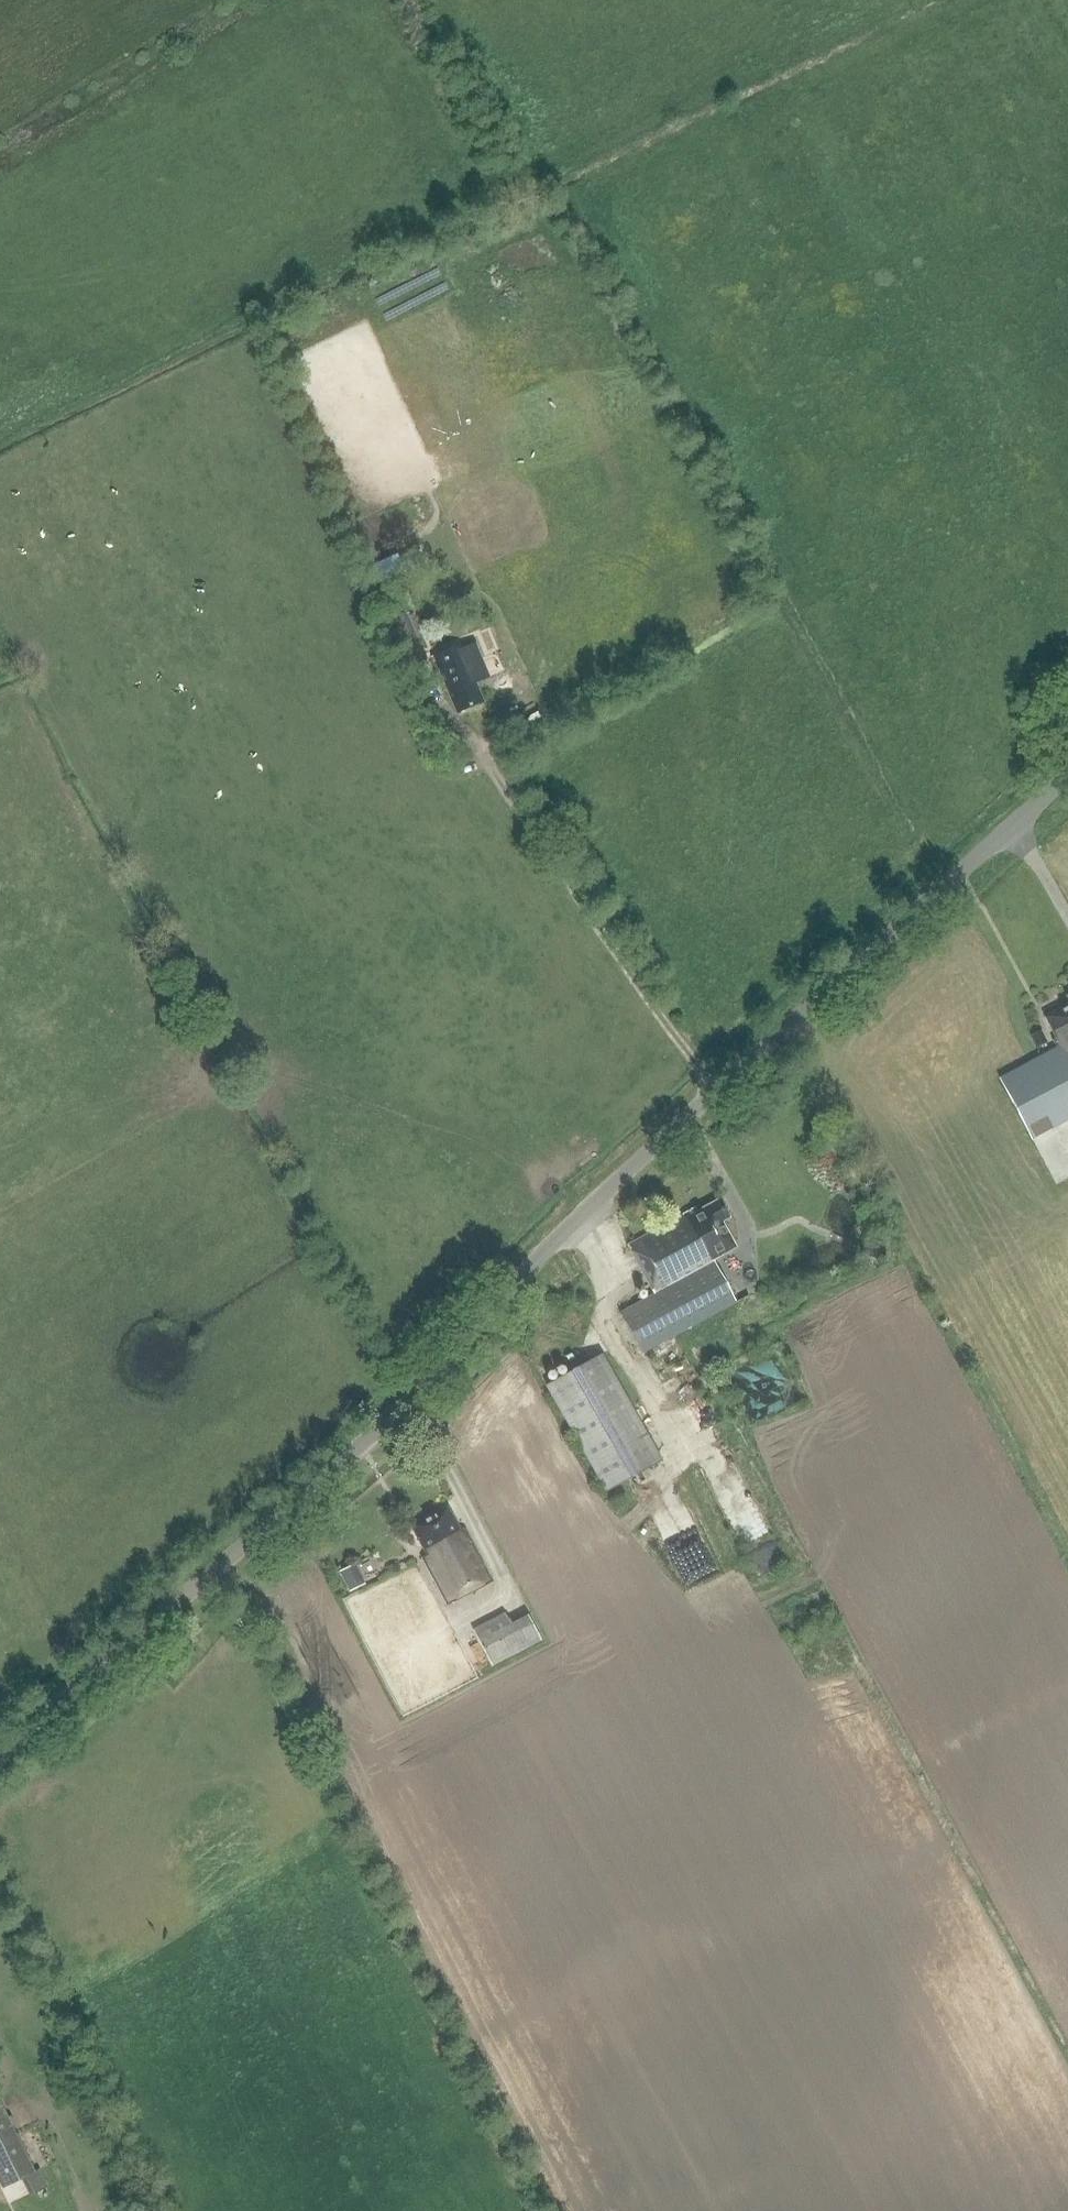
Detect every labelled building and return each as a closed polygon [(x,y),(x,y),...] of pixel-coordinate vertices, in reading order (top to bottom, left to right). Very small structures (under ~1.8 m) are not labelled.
[(458,711),(482,702),(474,682),(475,682),(461,646),(435,657),(458,711)] [(1030,1138),(1067,1117),(1067,1004),(1045,1017),(1055,1036),(1052,1040),(1057,1049),(999,1080),(1030,1138)] [(1029,1036),(1036,1047),(1047,1041),(1040,1030),(1029,1036)] [(723,1309),(735,1302),(728,1288),(712,1260),(735,1247),(721,1223),(728,1218),(719,1200),(697,1212),(695,1207),(627,1245),(654,1294),(620,1313),(644,1353),(676,1335),(723,1309)] [(601,1353),(544,1385),(604,1492),(661,1459),(601,1353)] [(447,1604),(492,1580),(464,1528),(460,1530),(447,1507),(411,1526),(426,1554),(421,1557),(447,1604)] [(354,1564),(339,1572),(349,1591),(364,1583),(354,1564)] [(492,1667),(540,1641),(527,1615),(509,1624),(503,1613),(472,1630),(492,1667)] [(0,2102),(0,2184),(2,2188),(34,2173),(0,2102)]
